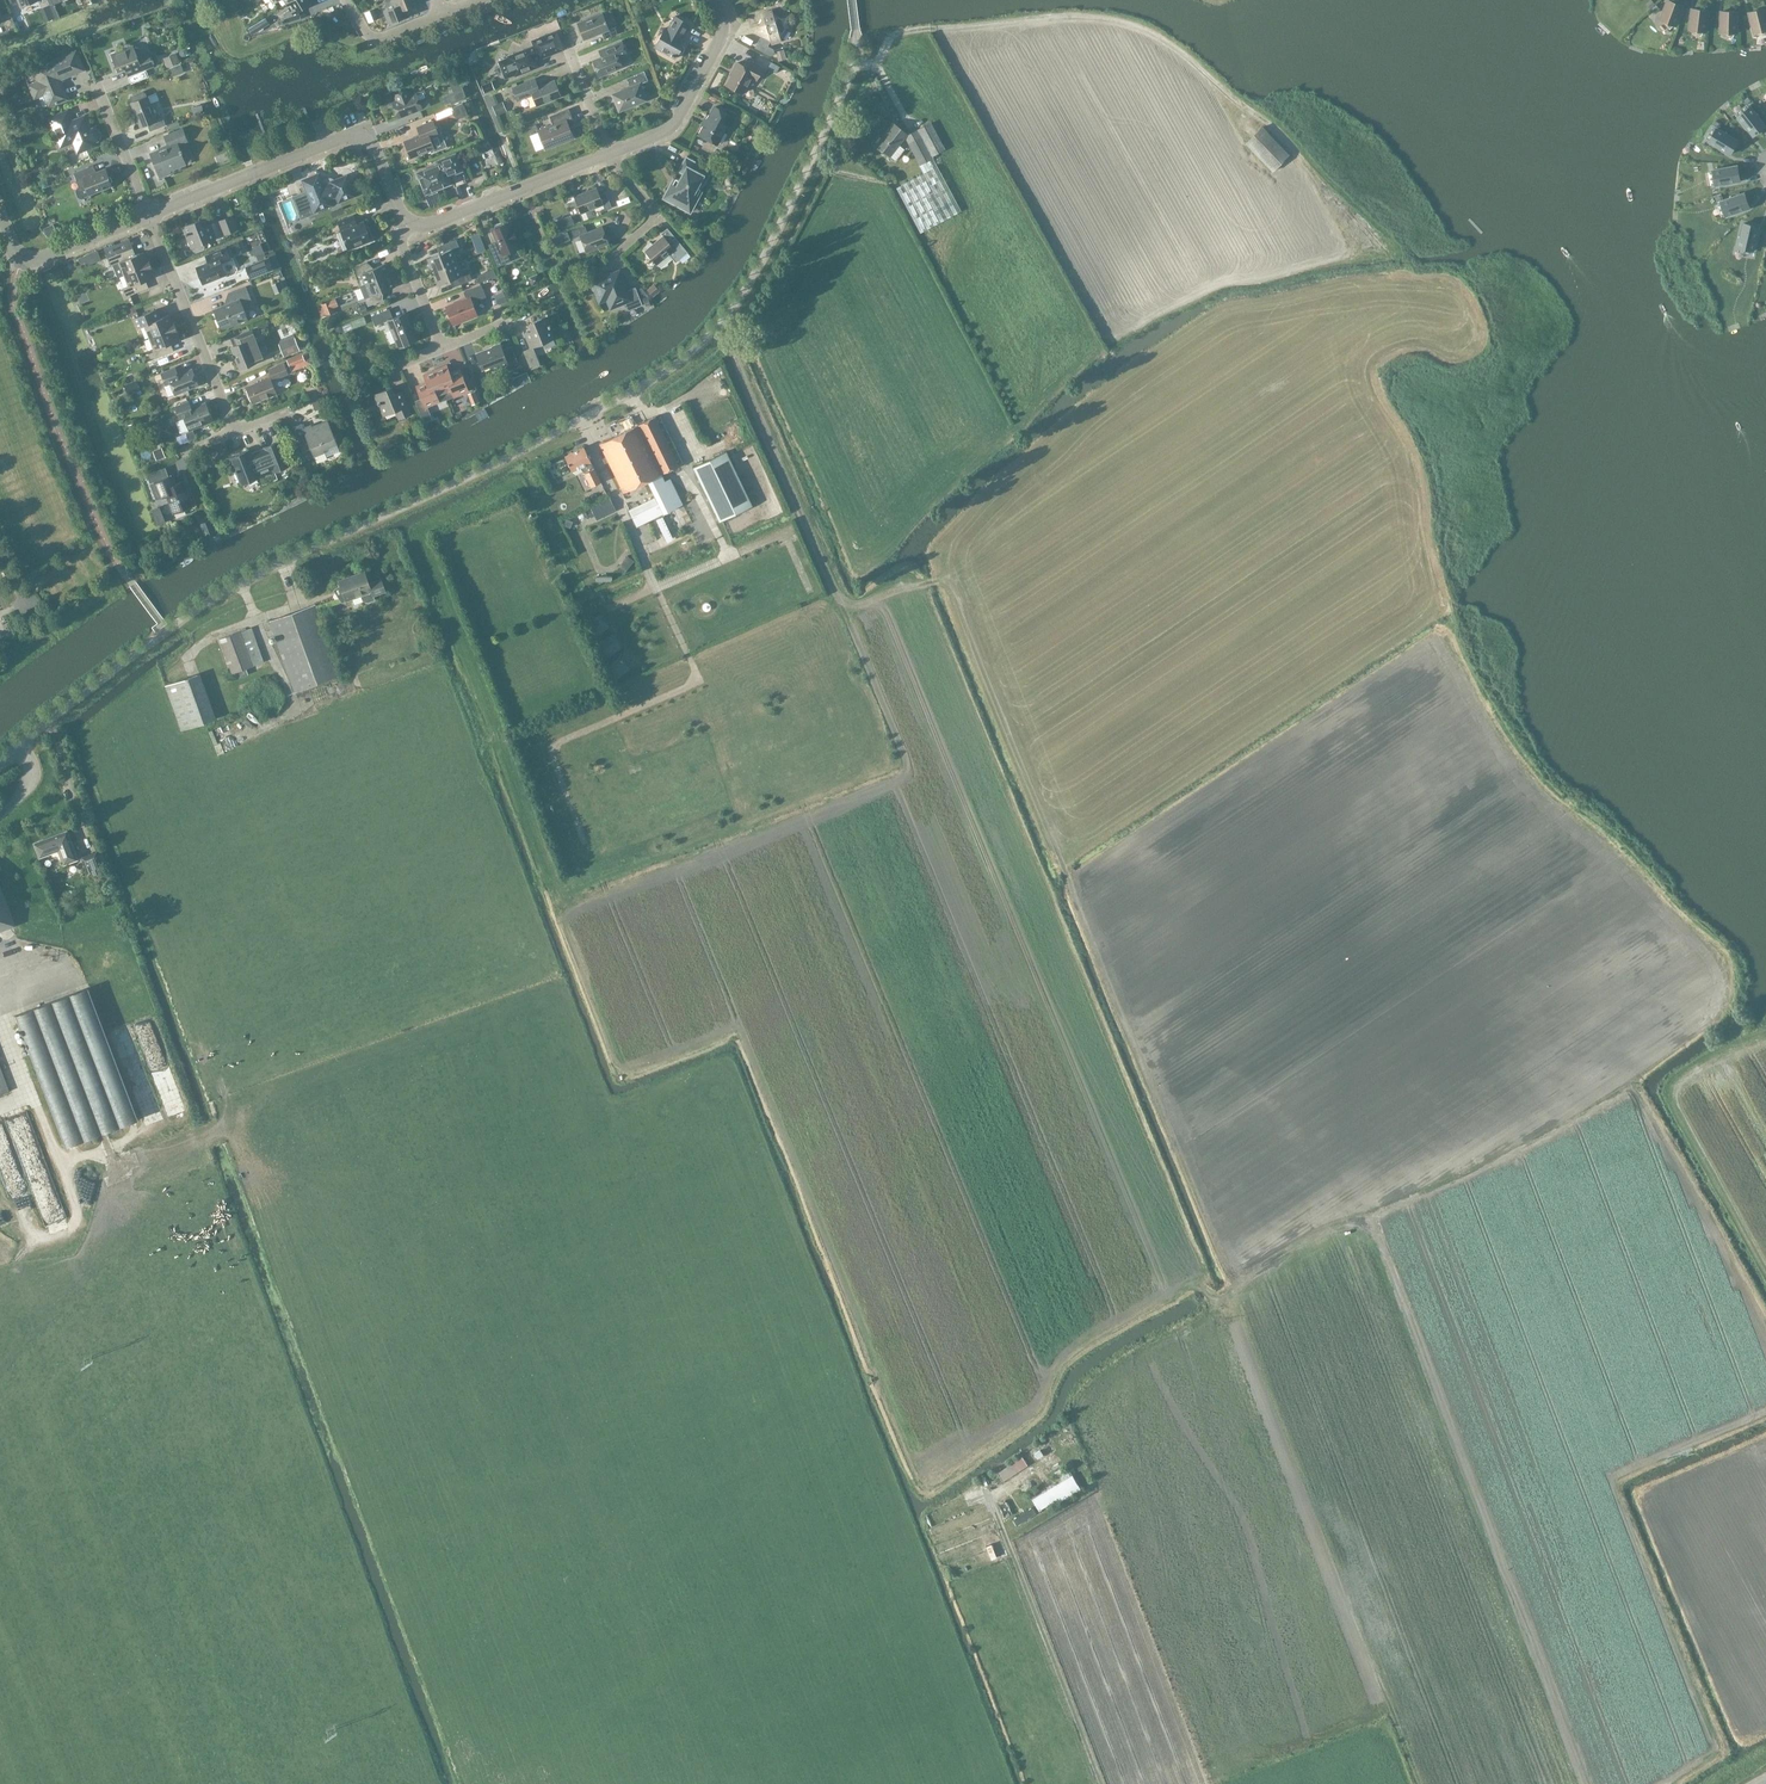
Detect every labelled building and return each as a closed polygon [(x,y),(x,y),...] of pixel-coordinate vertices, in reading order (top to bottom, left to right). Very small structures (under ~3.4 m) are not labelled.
[(312,0),(292,0),(286,4),(290,9),(284,14),(285,17),(282,17),(284,24),(301,19),(298,11),(313,2),(312,0)] [(417,0),(393,0),(392,1),(395,7),(384,12),(389,24),(405,17),(402,10),(419,3),(417,0)] [(1665,35),(1669,31),(1671,32),(1679,12),(1665,6),(1662,14),(1659,17),(1660,19),(1657,26),(1660,27),(1659,28),(1665,35)] [(1765,30),(1765,20),(1763,9),(1749,12),(1751,20),(1750,25),(1752,25),(1754,33),(1756,32),(1756,33),(1765,35),(1765,30)] [(15,26),(10,13),(2,16),(0,10),(0,22),(4,20),(7,29),(15,26)] [(1731,37),(1733,32),(1735,32),(1735,10),(1720,10),(1720,18),(1718,22),(1720,23),(1720,32),(1723,32),(1723,33),(1731,37)] [(781,42),(780,39),(785,31),(788,29),(785,18),(781,19),(772,14),(772,11),(762,14),(762,19),(759,23),(761,36),(770,40),(771,45),(781,42)] [(1705,13),(1691,12),(1690,20),(1688,24),(1689,25),(1688,33),(1691,33),(1691,34),(1699,39),(1701,35),(1703,35),(1705,13)] [(604,39),(618,34),(615,27),(609,30),(602,13),(577,23),(584,40),(602,33),(604,39)] [(683,37),(689,25),(675,16),(667,29),(665,28),(654,47),(674,59),(686,39),(683,37)] [(534,47),(497,61),(505,80),(538,67),(535,60),(538,58),(539,59),(552,54),(563,49),(556,32),(545,37),(545,36),(532,41),(534,47)] [(623,67),(619,58),(628,55),(622,41),(606,47),(609,54),(593,61),(599,77),(623,67)] [(128,76),(153,67),(148,53),(138,58),(134,46),(113,54),(119,71),(125,69),(128,76)] [(770,56),(775,54),(773,49),(768,46),(765,53),(770,56)] [(34,68),(37,77),(28,81),(35,98),(44,94),(49,106),(67,99),(59,79),(83,70),(76,51),(34,68)] [(786,59),(784,52),(776,54),(777,61),(786,59)] [(177,70),(192,64),(188,54),(173,61),(177,70)] [(756,82),(764,69),(746,60),(743,66),(737,63),(732,72),(733,72),(725,86),(742,95),(750,79),(756,82)] [(630,87),(612,94),(619,111),(647,100),(640,84),(648,81),(644,71),(626,78),(630,87)] [(449,83),(453,92),(447,95),(450,103),(465,96),(462,89),(458,79),(449,83)] [(534,79),(521,84),(512,88),(516,100),(532,94),(537,105),(560,96),(554,81),(538,87),(534,79)] [(491,82),(482,86),(485,94),(494,90),(491,82)] [(393,91),(385,94),(389,104),(393,103),(398,118),(430,105),(424,90),(416,93),(409,95),(407,90),(395,95),(393,91)] [(131,103),(140,128),(148,125),(150,131),(166,125),(163,118),(157,121),(147,96),(145,97),(143,91),(131,97),(130,99),(131,103)] [(430,100),(439,99),(438,92),(429,92),(430,100)] [(496,116),(507,112),(503,102),(492,106),(496,116)] [(468,116),(464,105),(451,110),(453,115),(455,117),(458,119),(461,118),(468,116)] [(730,125),(734,117),(715,107),(700,135),(716,144),(727,124),(730,125)] [(1765,126),(1751,107),(1738,117),(1753,136),(1765,126)] [(357,111),(359,117),(365,115),(363,109),(357,111)] [(568,125),(573,122),(568,110),(550,117),(554,124),(538,131),(545,149),(573,138),(568,125)] [(77,153),(96,145),(94,142),(98,140),(100,136),(98,131),(93,129),(89,130),(84,117),(71,122),(67,111),(49,118),(61,147),(73,142),(77,153)] [(169,116),(171,122),(180,120),(179,114),(169,116)] [(411,158),(435,149),(431,138),(439,135),(434,121),(417,127),(420,135),(405,141),(411,158)] [(906,137),(920,165),(932,158),(931,156),(944,150),(931,124),(906,137)] [(898,146),(906,134),(894,125),(884,138),(883,137),(876,146),(890,156),(896,160),(904,150),(898,146)] [(1290,155),(1263,126),(1244,144),(1272,172),(1290,155)] [(1738,140),(1717,128),(1709,142),(1730,155),(1738,140)] [(164,136),(168,145),(166,146),(166,147),(150,154),(160,178),(171,173),(170,171),(185,165),(177,143),(186,139),(182,129),(164,136)] [(443,187),(451,184),(448,176),(462,171),(455,154),(433,163),(434,166),(417,173),(422,186),(426,194),(443,187)] [(704,186),(712,171),(686,157),(677,173),(680,174),(677,181),(673,179),(662,199),(691,213),(703,191),(697,188),(699,184),(704,186)] [(932,158),(920,165),(918,166),(922,174),(896,188),(920,234),(961,211),(932,158)] [(74,173),(79,188),(77,189),(77,192),(78,196),(81,198),(83,198),(89,195),(111,186),(104,169),(96,172),(93,165),(74,173)] [(1737,165),(1713,170),(1716,186),(1740,182),(1737,165)] [(353,196),(352,194),(353,194),(354,192),(355,191),(355,190),(355,189),(355,188),(354,187),(353,185),(351,185),(349,186),(346,177),(334,182),(332,179),(330,178),(320,182),(317,173),(303,179),(309,192),(293,198),(301,219),(315,214),(314,211),(332,204),(330,200),(336,198),(337,202),(353,196)] [(623,199),(627,194),(618,186),(614,192),(623,199)] [(605,210),(612,208),(605,192),(599,195),(596,188),(574,196),(581,213),(603,205),(605,210)] [(1744,193),(1721,201),(1727,216),(1749,208),(1744,193)] [(224,236),(238,230),(233,216),(219,221),(224,236)] [(340,231),(348,250),(371,241),(363,222),(357,225),(353,216),(337,222),(341,231),(340,231)] [(215,239),(210,225),(203,227),(201,221),(183,227),(191,248),(192,248),(194,251),(196,252),(204,249),(205,248),(204,244),(215,239)] [(502,222),(495,225),(495,228),(492,230),(497,244),(490,247),(498,267),(511,262),(507,252),(518,248),(516,242),(517,241),(512,229),(510,229),(508,224),(505,225),(502,222)] [(1759,227),(1743,223),(1738,247),(1754,250),(1759,227)] [(586,252),(609,243),(602,227),(587,232),(585,226),(571,231),(574,238),(580,235),(586,252)] [(656,265),(668,254),(675,263),(688,252),(675,238),(669,243),(663,236),(645,251),(656,265)] [(433,268),(434,271),(458,262),(455,253),(461,251),(457,240),(443,245),(445,252),(428,259),(431,269),(433,268)] [(133,257),(130,249),(115,255),(111,243),(103,246),(111,266),(113,265),(118,277),(123,275),(151,264),(148,258),(147,258),(144,253),(133,257)] [(203,284),(227,275),(222,263),(231,259),(226,248),(209,255),(211,261),(196,267),(203,284)] [(269,258),(260,261),(247,267),(252,279),(273,270),(269,258)] [(461,270),(458,262),(434,271),(436,275),(434,275),(438,285),(457,278),(460,285),(472,280),(468,268),(461,270)] [(361,286),(365,285),(391,275),(386,263),(370,270),(367,263),(353,268),(358,281),(361,286)] [(153,270),(151,264),(123,275),(128,287),(123,289),(126,297),(148,288),(146,281),(154,277),(152,271),(153,270)] [(479,268),(480,274),(496,270),(495,264),(479,268)] [(600,302),(605,300),(609,309),(625,302),(628,310),(642,305),(635,287),(627,290),(619,270),(591,282),(600,302)] [(395,287),(391,275),(365,285),(361,286),(368,306),(383,300),(380,293),(395,287)] [(655,277),(649,284),(656,289),(661,283),(655,277)] [(467,299),(446,307),(453,325),(477,316),(472,303),(486,297),(481,285),(464,292),(467,299)] [(243,306),(252,302),(246,286),(230,293),(234,302),(213,310),(221,329),(248,318),(243,306)] [(642,298),(645,307),(651,305),(647,296),(642,298)] [(335,299),(317,306),(321,318),(335,313),(333,309),(338,307),(335,299)] [(416,340),(406,313),(393,318),(389,309),(371,316),(375,325),(387,320),(398,347),(416,340)] [(143,326),(148,339),(176,327),(174,321),(172,322),(169,315),(159,319),(156,312),(135,320),(138,328),(143,326)] [(525,334),(531,348),(523,351),(531,369),(541,365),(533,347),(555,338),(547,318),(530,324),(533,331),(525,334)] [(178,333),(176,327),(148,339),(153,350),(148,352),(151,360),(171,352),(169,345),(179,340),(177,334),(178,333)] [(264,360),(257,343),(252,330),(231,338),(234,346),(231,347),(239,369),(264,360)] [(295,337),(279,344),(284,357),(300,350),(295,337)] [(492,372),(518,362),(511,346),(503,349),(500,344),(476,353),(483,372),(490,369),(492,372)] [(291,371),(311,364),(307,351),(286,359),(291,371)] [(270,378),(247,387),(253,403),(276,393),(272,383),(274,382),(273,379),(288,373),(284,363),(269,369),(272,377),(270,378)] [(176,366),(160,372),(165,385),(170,384),(175,395),(198,386),(191,369),(179,374),(176,366)] [(446,366),(435,370),(446,400),(454,397),(469,391),(462,374),(452,378),(446,366)] [(529,366),(512,373),(515,382),(532,376),(529,366)] [(446,400),(435,370),(423,375),(428,387),(418,391),(424,408),(440,402),(446,400)] [(398,421),(412,415),(402,391),(393,395),(390,389),(375,395),(383,417),(394,412),(398,421)] [(697,391),(693,396),(704,405),(708,399),(697,391)] [(184,419),(189,430),(212,421),(205,403),(191,409),(188,402),(174,407),(180,420),(184,419)] [(655,418),(600,445),(624,493),(646,482),(649,488),(663,515),(682,505),(678,498),(669,479),(665,481),(662,474),(679,466),(655,418)] [(311,449),(311,450),(309,451),(312,457),(325,452),(324,449),(337,444),(328,421),(304,430),(302,424),(293,427),(303,452),(311,449)] [(273,473),(288,467),(278,442),(264,448),(265,450),(250,456),(248,451),(231,458),(242,485),(260,478),(259,476),(272,471),(273,473)] [(601,482),(595,469),(584,448),(565,457),(572,472),(585,466),(588,472),(585,474),(591,487),(601,482)] [(693,467),(719,521),(752,505),(726,451),(693,467)] [(169,477),(153,483),(150,484),(156,500),(166,497),(172,514),(193,506),(183,481),(173,485),(169,477)] [(601,498),(588,501),(592,513),(604,509),(601,498)] [(637,528),(662,515),(654,498),(629,510),(637,528)] [(572,526),(584,523),(582,512),(570,515),(572,526)] [(208,538),(216,535),(210,521),(203,524),(208,538)] [(706,528),(693,533),(695,539),(709,533),(706,528)] [(624,544),(615,555),(625,563),(634,552),(624,544)] [(793,552),(797,561),(807,557),(803,548),(793,552)] [(592,571),(603,575),(608,564),(597,559),(592,571)] [(807,573),(810,585),(820,582),(817,570),(807,573)] [(364,572),(339,582),(340,585),(346,601),(361,595),(362,600),(363,600),(364,602),(366,603),(369,602),(375,600),(374,597),(386,593),(381,580),(369,584),(364,572)] [(783,601),(795,597),(790,585),(778,590),(783,601)] [(813,603),(816,612),(826,608),(823,599),(813,603)] [(794,600),(784,603),(788,620),(798,618),(794,600)] [(314,606),(270,622),(295,692),(340,676),(314,606)] [(598,634),(604,632),(602,622),(595,624),(598,634)] [(263,663),(251,628),(220,639),(232,674),(263,663)] [(724,644),(736,640),(734,634),(722,638),(724,644)] [(675,658),(666,662),(670,670),(679,666),(675,658)] [(617,659),(614,670),(624,672),(627,661),(617,659)] [(181,731),(215,719),(199,674),(165,687),(181,731)] [(520,734),(530,742),(538,731),(528,723),(520,734)] [(96,853),(82,858),(88,877),(103,871),(102,868),(107,866),(97,838),(99,837),(94,825),(90,826),(94,839),(91,840),(96,853)] [(63,865),(77,860),(67,832),(34,844),(39,858),(50,854),(51,856),(52,858),(54,859),(57,860),(59,860),(61,860),(63,865)] [(561,848),(564,856),(574,852),(571,844),(561,848)] [(15,926),(0,886),(0,931),(15,926)] [(88,988),(16,1015),(66,1146),(138,1119),(88,988)] [(161,1035),(145,1039),(151,1060),(167,1056),(161,1035)] [(9,1092),(0,1068),(0,1095),(9,1092)] [(159,1084),(167,1110),(185,1105),(177,1075),(166,1078),(167,1082),(159,1084)] [(66,1221),(43,1137),(22,1142),(45,1227),(66,1221)] [(13,1194),(24,1193),(21,1164),(9,1165),(13,1194)] [(1001,1467),(1006,1475),(1035,1456),(1029,1448),(1001,1467)] [(1062,1474),(1069,1468),(1063,1460),(1055,1467),(1062,1474)] [(1073,1469),(1033,1492),(1041,1505),(1081,1483),(1073,1469)] [(953,1545),(940,1550),(943,1557),(956,1552),(953,1545)]
